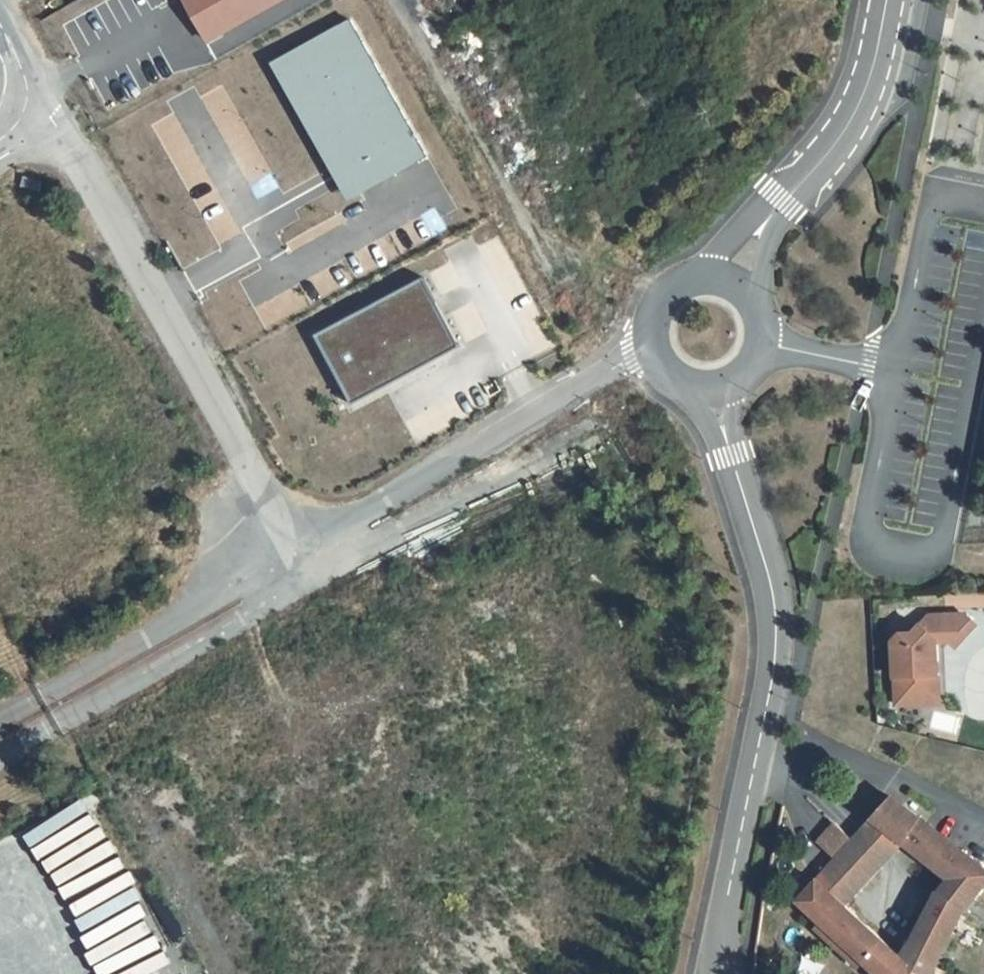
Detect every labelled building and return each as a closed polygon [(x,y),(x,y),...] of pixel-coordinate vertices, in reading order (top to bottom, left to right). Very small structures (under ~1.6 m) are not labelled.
[(194,47),(273,0),(166,0),(194,47)] [(347,21),(268,64),(345,203),(425,158),(347,21)] [(12,163),(9,173),(27,178),(30,167),(12,163)] [(405,268),(297,328),(337,405),(382,379),(445,342),(412,282),(405,268)] [(893,684),(937,682),(935,632),(935,631),(939,624),(947,632),(953,637),(973,615),(962,605),(927,605),(910,623),(898,624),(891,632),(893,684)] [(893,684),(894,695),(937,693),(937,682),(893,684)] [(929,962),(954,905),(978,856),(889,790),(872,810),(862,823),(886,837),(893,829),(902,833),(898,840),(939,866),(926,889),(936,894),(902,955),(846,903),(816,875),(797,897),(881,973),(923,973),(929,962)] [(821,840),(835,854),(854,832),(839,822),(821,840)] [(886,837),(862,823),(854,832),(835,854),(816,875),(846,903),(898,840),(902,833),(893,829),(886,837)]
